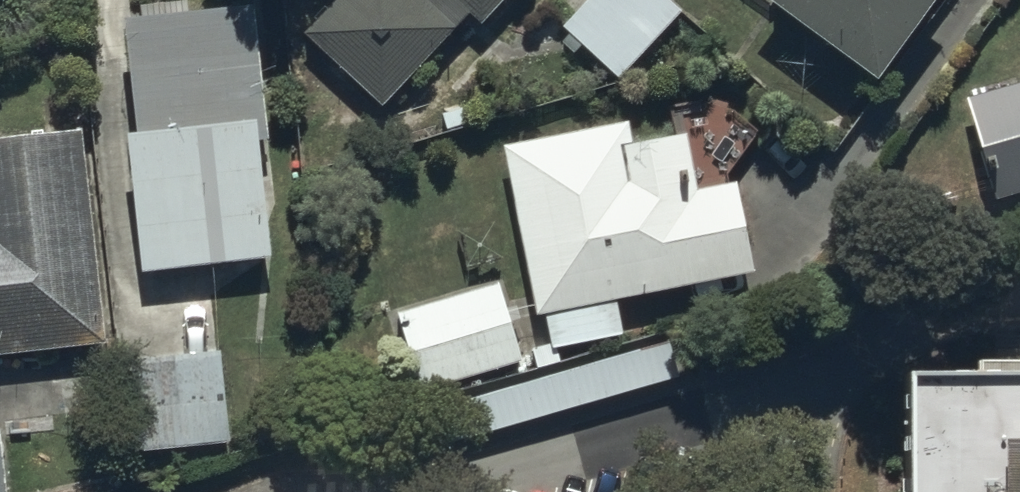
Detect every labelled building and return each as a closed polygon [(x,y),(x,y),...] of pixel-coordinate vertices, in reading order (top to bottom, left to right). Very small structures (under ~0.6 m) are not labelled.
[(122,133),(139,273),(267,258),(255,159),(264,158),(263,145),(269,144),(253,5),(186,14),(184,0),(173,0),(137,4),(138,16),(120,18),(134,132),(122,133)] [(302,32),(380,107),(469,13),(480,24),(501,0),(333,0),(302,32)] [(665,0),(584,0),(560,26),(618,80),(680,14),(665,0)] [(929,0),(758,0),(874,80),(929,0)] [(964,96),(996,200),(1019,193),(1019,80),(964,96)] [(627,121),(501,146),(534,315),(543,313),(550,348),(621,334),(614,300),(753,273),(735,182),(694,190),(684,135),(632,144),(627,121)] [(78,132),(0,138),(0,354),(103,341),(78,132)] [(499,284),(395,312),(417,390),(520,362),(499,284)] [(431,406),(442,445),(677,378),(666,338),(431,406)] [(222,355),(127,361),(133,452),(228,446),(222,355)] [(899,365),(899,491),(1019,491),(1019,364),(899,365)]
